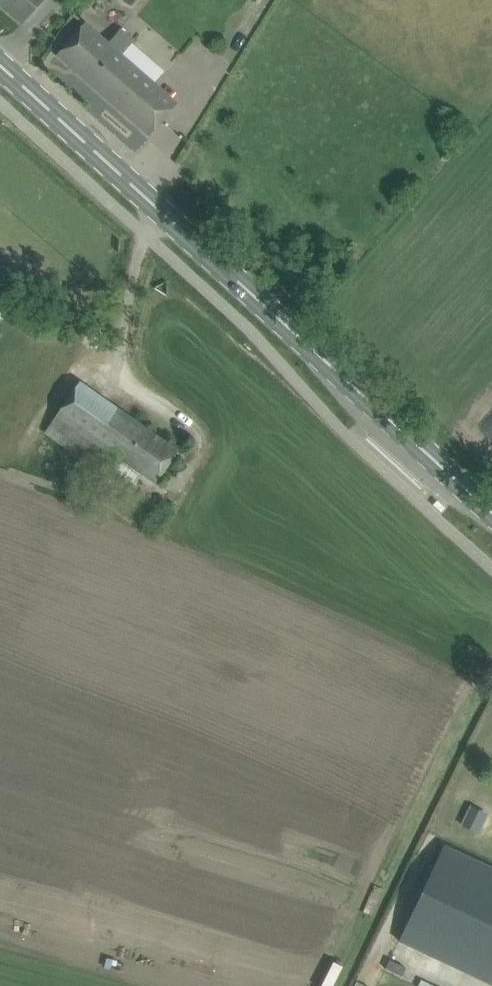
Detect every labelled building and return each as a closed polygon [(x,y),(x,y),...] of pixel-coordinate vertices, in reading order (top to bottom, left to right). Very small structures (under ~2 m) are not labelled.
[(22,23),(35,8),(42,0),(0,0),(0,4),(22,23)] [(110,44),(86,24),(58,55),(150,136),(178,104),(122,55),(134,41),(122,31),(110,44)] [(157,482),(179,451),(81,382),(46,432),(109,476),(122,457),(157,482)] [(460,826),(478,834),(483,824),(475,819),(479,810),(470,806),(460,826)] [(445,845),(400,941),(491,984),(491,867),(445,845)]
